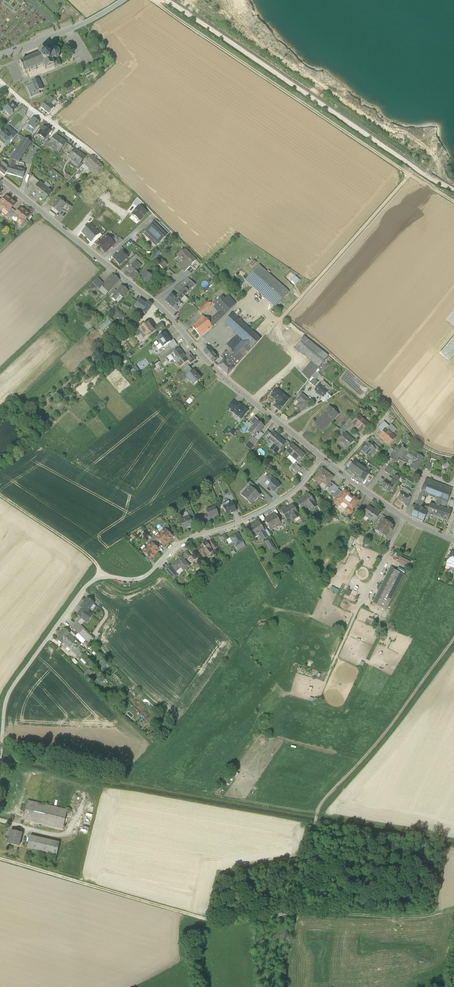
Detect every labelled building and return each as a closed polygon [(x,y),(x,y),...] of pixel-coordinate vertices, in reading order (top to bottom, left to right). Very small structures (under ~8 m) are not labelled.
[(25,75),(25,76),(44,68),(45,70),(53,67),(55,69),(61,66),(59,61),(58,62),(57,60),(58,59),(59,58),(60,57),(59,54),(59,53),(57,52),(55,51),(53,51),(51,47),(38,52),(39,55),(24,62),(20,64),(19,65),(24,75),(25,75)] [(39,92),(43,90),(39,79),(32,82),(33,85),(36,93),(39,92)] [(31,99),(40,95),(39,92),(36,93),(33,85),(26,87),(31,99)] [(46,102),(50,106),(55,101),(56,99),(54,98),(53,99),(50,97),(46,102)] [(50,106),(46,102),(41,109),(49,115),(54,109),(53,108),(50,106)] [(16,109),(12,104),(10,106),(5,110),(5,111),(10,116),(13,113),(12,113),(16,109)] [(19,113),(24,116),(27,112),(23,108),(19,113)] [(39,123),(33,119),(28,126),(34,130),(39,123)] [(16,134),(8,127),(10,124),(9,123),(0,133),(0,140),(2,138),(6,142),(11,137),(13,139),(16,134)] [(50,132),(43,127),(38,135),(45,140),(47,136),(50,132)] [(51,142),(47,147),(52,150),(56,153),(58,151),(60,153),(62,150),(66,144),(56,136),(51,142)] [(18,149),(25,154),(32,143),(28,141),(29,141),(28,140),(28,141),(25,138),(18,149)] [(10,160),(10,161),(16,162),(19,163),(25,154),(18,149),(10,160)] [(78,152),(75,150),(71,156),(73,158),(72,159),(75,161),(74,163),(75,163),(75,162),(80,165),(85,158),(78,153),(78,152)] [(103,167),(92,156),(84,165),(92,173),(96,172),(97,172),(103,167)] [(2,163),(0,165),(0,173),(5,177),(7,174),(8,172),(9,168),(8,168),(8,167),(2,163)] [(8,172),(7,174),(23,179),(25,171),(15,168),(8,166),(8,167),(8,168),(9,168),(8,172)] [(44,186),(40,182),(36,187),(31,193),(33,194),(32,195),(35,197),(35,196),(44,186)] [(48,189),(44,186),(35,196),(40,199),(48,189)] [(52,193),(48,189),(40,199),(39,200),(42,202),(42,201),(44,203),(52,193)] [(4,209),(11,200),(6,196),(2,201),(0,204),(0,205),(4,209)] [(51,207),(59,214),(61,212),(66,205),(65,204),(58,199),(51,207)] [(137,199),(132,205),(137,208),(139,206),(139,207),(142,203),(137,199)] [(2,211),(7,215),(9,212),(9,213),(12,209),(16,204),(11,200),(4,209),(2,211)] [(66,205),(61,212),(62,212),(68,215),(73,208),(67,203),(65,204),(66,205)] [(137,208),(132,215),(140,221),(147,213),(139,207),(139,206),(137,208)] [(18,220),(25,211),(21,208),(17,213),(14,216),(18,220)] [(9,218),(14,211),(12,209),(9,213),(9,212),(7,215),(6,216),(9,218)] [(26,220),(30,215),(25,211),(18,220),(23,224),(26,220)] [(22,229),(29,223),(26,220),(23,224),(20,227),(22,229)] [(169,234),(156,221),(149,228),(162,240),(169,234)] [(90,225),(82,233),(87,237),(95,230),(90,225)] [(162,240),(149,228),(143,234),(156,247),(162,240)] [(95,230),(87,237),(91,242),(99,234),(95,230)] [(111,248),(115,244),(114,244),(107,236),(100,242),(97,245),(105,253),(111,248)] [(118,241),(114,244),(115,244),(111,248),(113,250),(120,244),(118,241)] [(178,255),(184,262),(179,266),(185,272),(190,267),(196,262),(195,261),(188,255),(189,254),(185,250),(183,252),(182,251),(178,255)] [(114,259),(119,265),(128,257),(122,251),(119,254),(114,259)] [(164,269),(168,264),(157,254),(153,260),(164,269)] [(129,262),(132,265),(136,261),(139,258),(136,255),(132,259),(129,262)] [(241,268),(243,270),(252,261),(250,259),(241,268)] [(136,261),(132,265),(127,270),(132,274),(129,278),(134,282),(139,275),(136,273),(142,267),(136,261)] [(151,261),(140,274),(143,277),(146,273),(147,273),(154,264),(151,261)] [(196,262),(190,267),(196,271),(201,265),(196,261),(195,261),(196,262)] [(289,293),(259,266),(246,281),(275,307),(289,293)] [(141,280),(147,285),(153,278),(147,273),(146,273),(143,277),(141,280)] [(109,293),(120,280),(113,274),(104,284),(102,286),(102,287),(99,290),(104,295),(106,295),(108,293),(109,293)] [(102,286),(104,284),(98,278),(92,283),(99,290),(102,287),(102,286)] [(184,288),(189,292),(195,285),(188,278),(175,288),(180,293),(184,288)] [(126,295),(128,292),(121,286),(112,299),(115,301),(119,296),(120,297),(120,296),(122,298),(125,294),(126,295)] [(165,302),(173,309),(177,305),(181,308),(188,300),(185,296),(189,292),(184,288),(180,293),(175,297),(172,294),(165,302)] [(210,320),(215,325),(236,305),(228,296),(224,300),(222,297),(215,304),(216,305),(213,307),(218,312),(218,314),(210,320)] [(145,314),(152,305),(148,302),(146,305),(140,301),(136,306),(142,311),(145,314)] [(209,303),(199,312),(201,315),(202,315),(201,314),(209,308),(211,303),(209,303)] [(118,318),(122,315),(118,308),(113,311),(118,318)] [(224,360),(234,369),(260,340),(233,314),(224,323),(237,336),(231,340),(227,346),(233,351),(224,360)] [(204,317),(192,327),(200,337),(212,327),(213,328),(215,325),(210,320),(208,322),(204,317)] [(99,328),(103,332),(112,323),(107,319),(99,328)] [(153,329),(149,322),(134,332),(141,341),(155,332),(153,329)] [(155,332),(156,334),(165,328),(161,323),(153,329),(155,332)] [(170,342),(165,334),(158,339),(164,347),(169,344),(171,342),(170,342)] [(302,374),(308,381),(328,357),(305,338),(295,350),(312,363),(302,374)] [(204,352),(213,362),(218,358),(208,348),(204,352)] [(184,357),(178,349),(171,355),(180,367),(188,361),(185,357),(184,357)] [(189,353),(185,357),(188,361),(191,365),(195,361),(189,353)] [(218,367),(227,376),(234,369),(224,360),(218,367)] [(190,369),(188,366),(182,371),(184,374),(190,369)] [(193,371),(190,369),(184,374),(187,377),(193,371)] [(201,379),(193,371),(187,377),(190,380),(189,380),(193,385),(197,382),(201,379)] [(331,388),(323,381),(315,390),(323,397),(324,396),(331,388)] [(283,406),(289,399),(278,389),(277,391),(276,391),(274,391),(273,392),(273,394),(274,395),(272,397),(276,401),(276,402),(276,404),(277,404),(278,402),(283,406)] [(297,407),(302,412),(311,402),(302,394),(297,400),(300,404),(297,407)] [(192,396),(187,401),(190,404),(195,399),(192,396)] [(233,411),(238,405),(233,401),(228,408),(233,411)] [(279,411),(283,406),(278,402),(277,404),(274,407),(279,411)] [(248,411),(239,404),(238,405),(233,411),(232,412),(241,420),(248,411)] [(311,422),(323,432),(338,415),(329,407),(316,422),(314,419),(311,422)] [(362,433),(369,425),(359,416),(352,423),(352,424),(353,424),(362,433)] [(349,428),(353,424),(352,424),(352,423),(348,420),(345,425),(349,428)] [(257,421),(249,432),(255,437),(257,436),(258,435),(257,435),(264,427),(257,421)] [(383,434),(389,427),(384,422),(378,429),(383,434)] [(349,428),(345,425),(341,429),(345,433),(349,428)] [(396,430),(390,426),(389,427),(383,434),(379,438),(388,446),(395,439),(391,435),(396,430)] [(268,441),(272,436),(267,431),(262,437),(267,442),(268,441)] [(354,441),(345,433),(339,440),(341,442),(340,444),(344,447),(345,446),(348,449),(354,441)] [(285,443),(285,442),(274,434),(272,436),(268,441),(272,444),(273,443),(275,445),(271,450),(276,454),(283,446),(285,443)] [(258,441),(253,437),(249,442),(254,446),(258,441)] [(370,445),(375,450),(377,452),(380,450),(372,443),(370,445)] [(370,445),(368,444),(362,451),(369,457),(375,450),(370,445)] [(286,452),(298,462),(304,455),(300,451),(299,452),(292,446),(286,452)] [(410,468),(415,471),(423,459),(410,451),(409,453),(407,451),(407,450),(401,447),(399,450),(395,458),(398,460),(403,463),(404,461),(408,464),(410,461),(413,463),(410,468)] [(395,458),(399,450),(396,448),(389,458),(397,463),(398,460),(395,458)] [(353,473),(360,465),(354,461),(353,463),(349,468),(348,470),(353,473)] [(301,469),(295,464),(291,468),(297,473),(301,469)] [(359,477),(365,468),(360,465),(353,473),(359,477)] [(394,470),(388,466),(384,471),(390,476),(394,470)] [(369,474),(370,472),(365,468),(359,477),(364,481),(365,479),(369,474)] [(322,469),(313,480),(320,485),(318,489),(323,493),(325,490),(328,492),(330,490),(326,487),(327,485),(327,486),(330,482),(333,477),(322,469)] [(374,478),(369,474),(365,479),(370,483),(374,478)] [(392,480),(388,478),(381,488),(389,493),(399,479),(395,476),(392,480)] [(435,505),(445,509),(452,489),(426,479),(416,507),(421,510),(421,509),(424,503),(423,503),(426,495),(437,499),(435,505)] [(275,493),(280,486),(276,483),(273,481),(271,483),(268,487),(275,493)] [(247,485),(250,487),(257,493),(259,491),(257,489),(258,489),(251,482),(247,485)] [(338,490),(333,486),(330,490),(328,492),(327,493),(331,496),(333,493),(334,494),(338,490)] [(254,502),(260,496),(257,493),(250,487),(246,491),(247,492),(244,495),(248,499),(247,500),(251,504),(253,501),(254,502)] [(405,504),(409,497),(408,496),(410,493),(404,489),(397,499),(405,504)] [(341,492),(338,490),(334,494),(332,497),(335,499),(336,497),(337,498),(341,492)] [(352,510),(359,502),(358,498),(351,499),(349,497),(348,490),(344,491),(338,499),(336,499),(335,501),(335,504),(338,506),(340,506),(345,510),(345,512),(349,514),(351,514),(353,512),(352,510)] [(297,502),(304,510),(308,507),(307,506),(308,506),(312,510),(317,506),(315,504),(308,495),(304,499),(303,498),(297,502)] [(226,503),(222,505),(227,515),(232,513),(236,511),(233,503),(227,506),(226,503)] [(447,522),(451,511),(445,509),(435,505),(430,504),(428,508),(427,512),(427,515),(447,522)] [(285,519),(287,521),(292,517),(295,520),(300,517),(298,514),(292,505),(281,512),(285,519)] [(368,519),(374,523),(380,514),(369,506),(366,511),(363,514),(369,518),(368,519)] [(427,512),(428,508),(425,506),(423,511),(421,510),(416,507),(415,507),(411,518),(423,523),(427,515),(427,512)] [(208,515),(205,516),(207,522),(210,521),(210,519),(219,516),(215,507),(206,511),(208,515)] [(274,515),(265,521),(268,526),(269,526),(271,530),(280,524),(279,522),(274,515)] [(189,517),(180,521),(184,531),(193,527),(190,520),(189,517)] [(392,526),(384,520),(382,523),(381,523),(380,524),(377,529),(384,534),(385,533),(387,535),(390,531),(391,532),(392,531),(393,530),(392,529),(391,528),(392,526)] [(258,522),(246,529),(252,538),(259,534),(263,541),(268,538),(264,532),(260,525),(258,522)] [(168,532),(164,529),(160,534),(168,542),(172,537),(168,532)] [(244,542),(238,533),(230,538),(236,547),(238,550),(246,546),(243,543),(244,542)] [(168,542),(160,534),(156,538),(159,541),(164,546),(168,542)] [(355,538),(351,537),(345,550),(351,552),(353,548),(351,547),(355,538)] [(212,541),(209,543),(214,550),(217,547),(212,541)] [(154,546),(151,543),(147,547),(155,555),(159,551),(156,548),(156,547),(155,546),(154,546)] [(206,543),(197,550),(204,558),(212,552),(209,547),(210,547),(206,543)] [(155,555),(147,547),(142,552),(146,555),(146,556),(147,556),(150,559),(151,559),(155,555)] [(187,558),(185,555),(170,567),(178,576),(189,566),(184,560),(187,558)] [(408,568),(410,562),(400,557),(398,563),(408,568)] [(178,576),(170,567),(169,566),(165,569),(174,580),(178,576)] [(386,611),(404,575),(390,568),(372,604),(386,611)] [(87,612),(88,612),(90,609),(94,604),(94,603),(87,598),(81,607),(82,608),(77,615),(82,619),(87,612)] [(92,615),(88,612),(87,612),(82,619),(85,621),(87,623),(92,615)] [(373,627),(376,621),(368,618),(366,623),(373,627)] [(81,625),(78,623),(73,628),(90,644),(95,638),(81,625)] [(395,626),(388,624),(386,630),(392,633),(395,626)] [(70,633),(65,629),(61,634),(67,639),(73,644),(76,641),(73,638),(70,635),(69,635),(70,633)] [(67,639),(61,634),(57,640),(62,644),(63,642),(71,650),(75,647),(73,644),(67,639)] [(84,648),(76,641),(73,644),(75,647),(78,649),(80,651),(84,648)] [(82,653),(80,651),(78,649),(75,647),(71,650),(79,657),(82,653)] [(67,810),(28,800),(23,820),(63,829),(67,810)] [(8,844),(19,846),(22,833),(11,830),(8,844)] [(60,842),(31,836),(27,848),(57,855),(60,842)]
